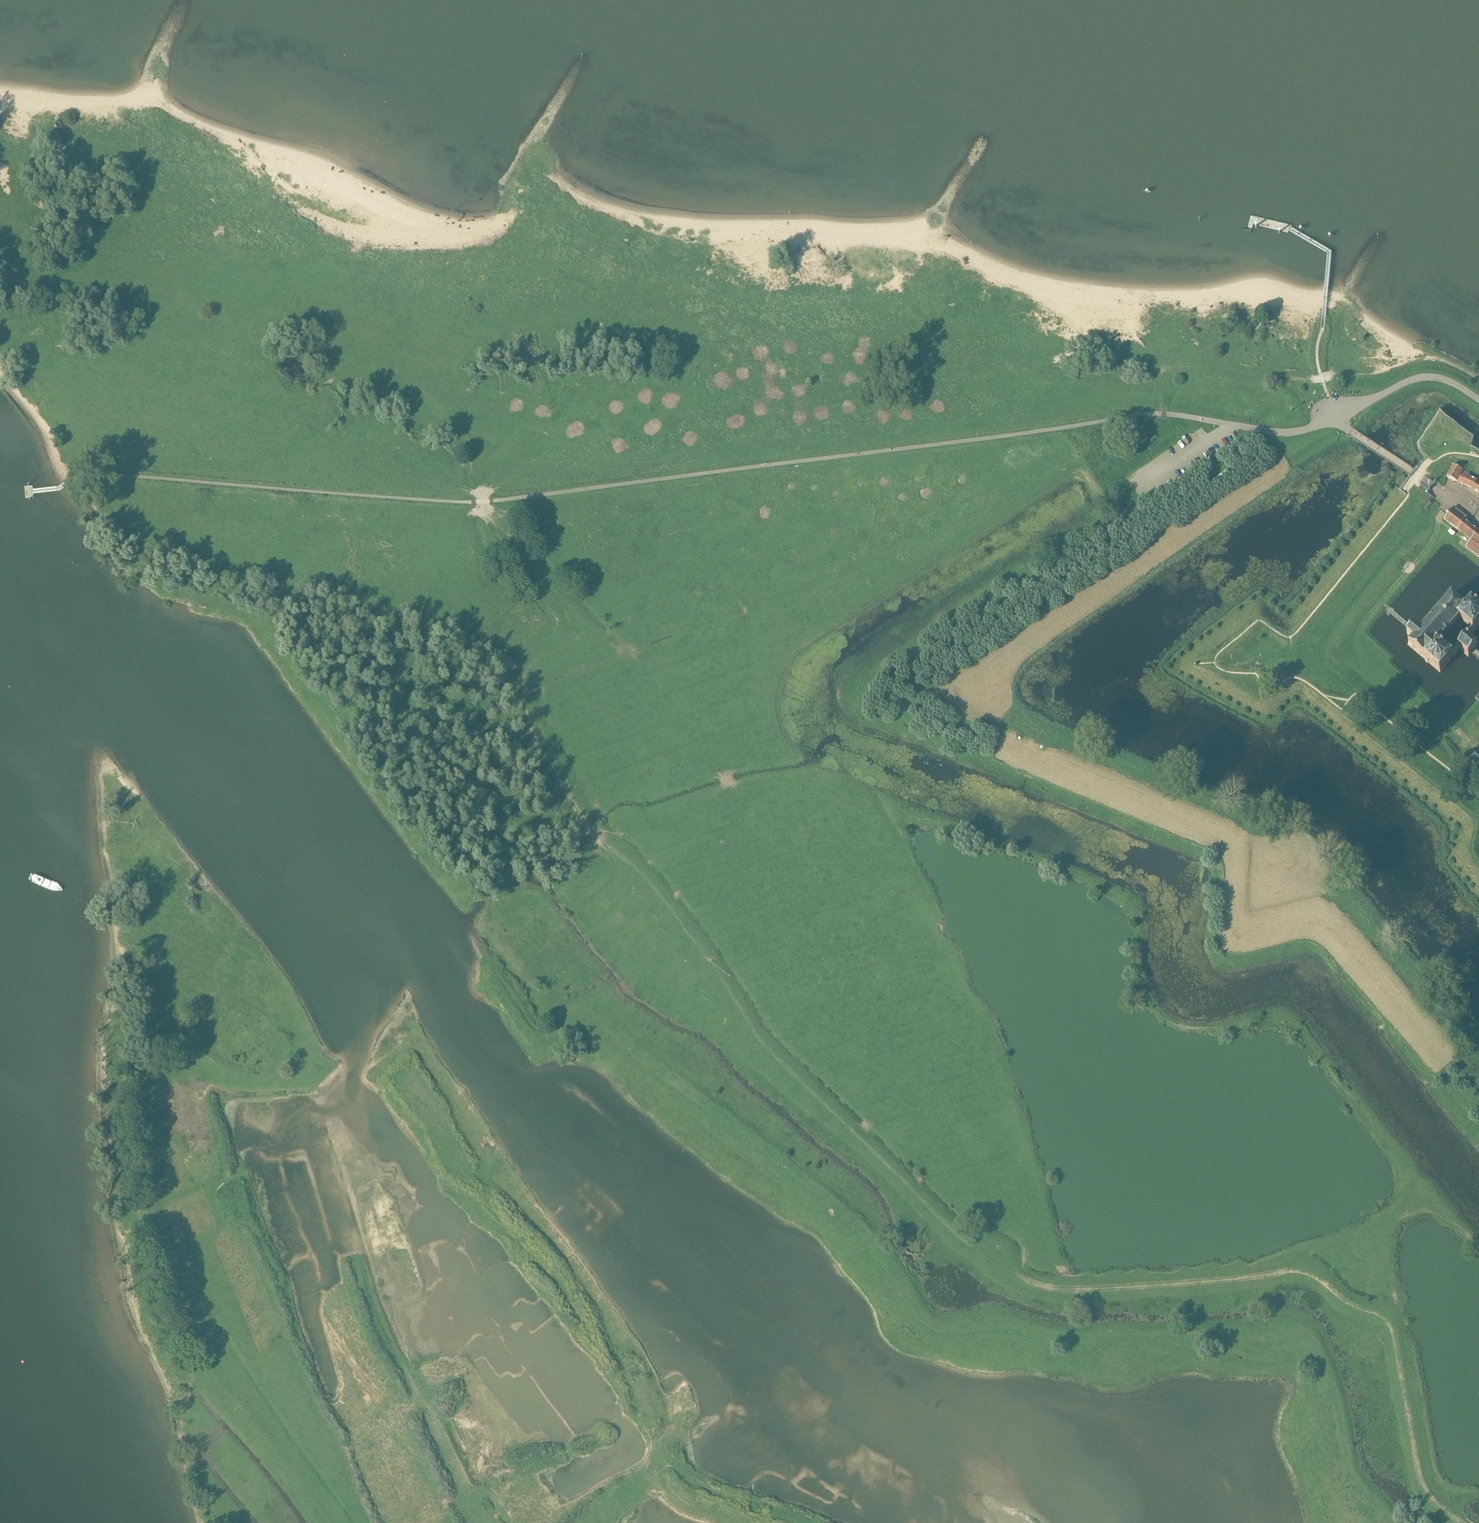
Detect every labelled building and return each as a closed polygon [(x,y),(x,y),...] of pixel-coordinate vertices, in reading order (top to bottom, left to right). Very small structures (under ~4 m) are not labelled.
[(1456,483),(1463,470),(1453,465),(1446,479),(1456,483)] [(1422,469),(1420,467),(1417,470),(1415,473),(1414,475),(1411,479),(1413,480),(1417,483),(1427,490),(1429,488),(1431,486),(1433,484),(1436,480),(1425,471),(1422,469)] [(1472,488),(1477,481),(1477,480),(1468,476),(1470,473),(1463,470),(1456,483),(1471,490),(1472,488)] [(1469,522),(1452,509),(1444,520),(1470,540),(1465,548),(1478,558),(1478,530),(1469,522)] [(1441,671),(1452,657),(1460,648),(1468,655),(1470,656),(1474,652),(1478,646),(1477,644),(1468,637),(1476,628),(1478,624),(1478,607),(1473,602),(1468,608),(1453,595),(1445,603),(1421,632),(1415,626),(1413,629),(1409,634),(1415,640),(1410,645),(1426,658),(1441,671)]
